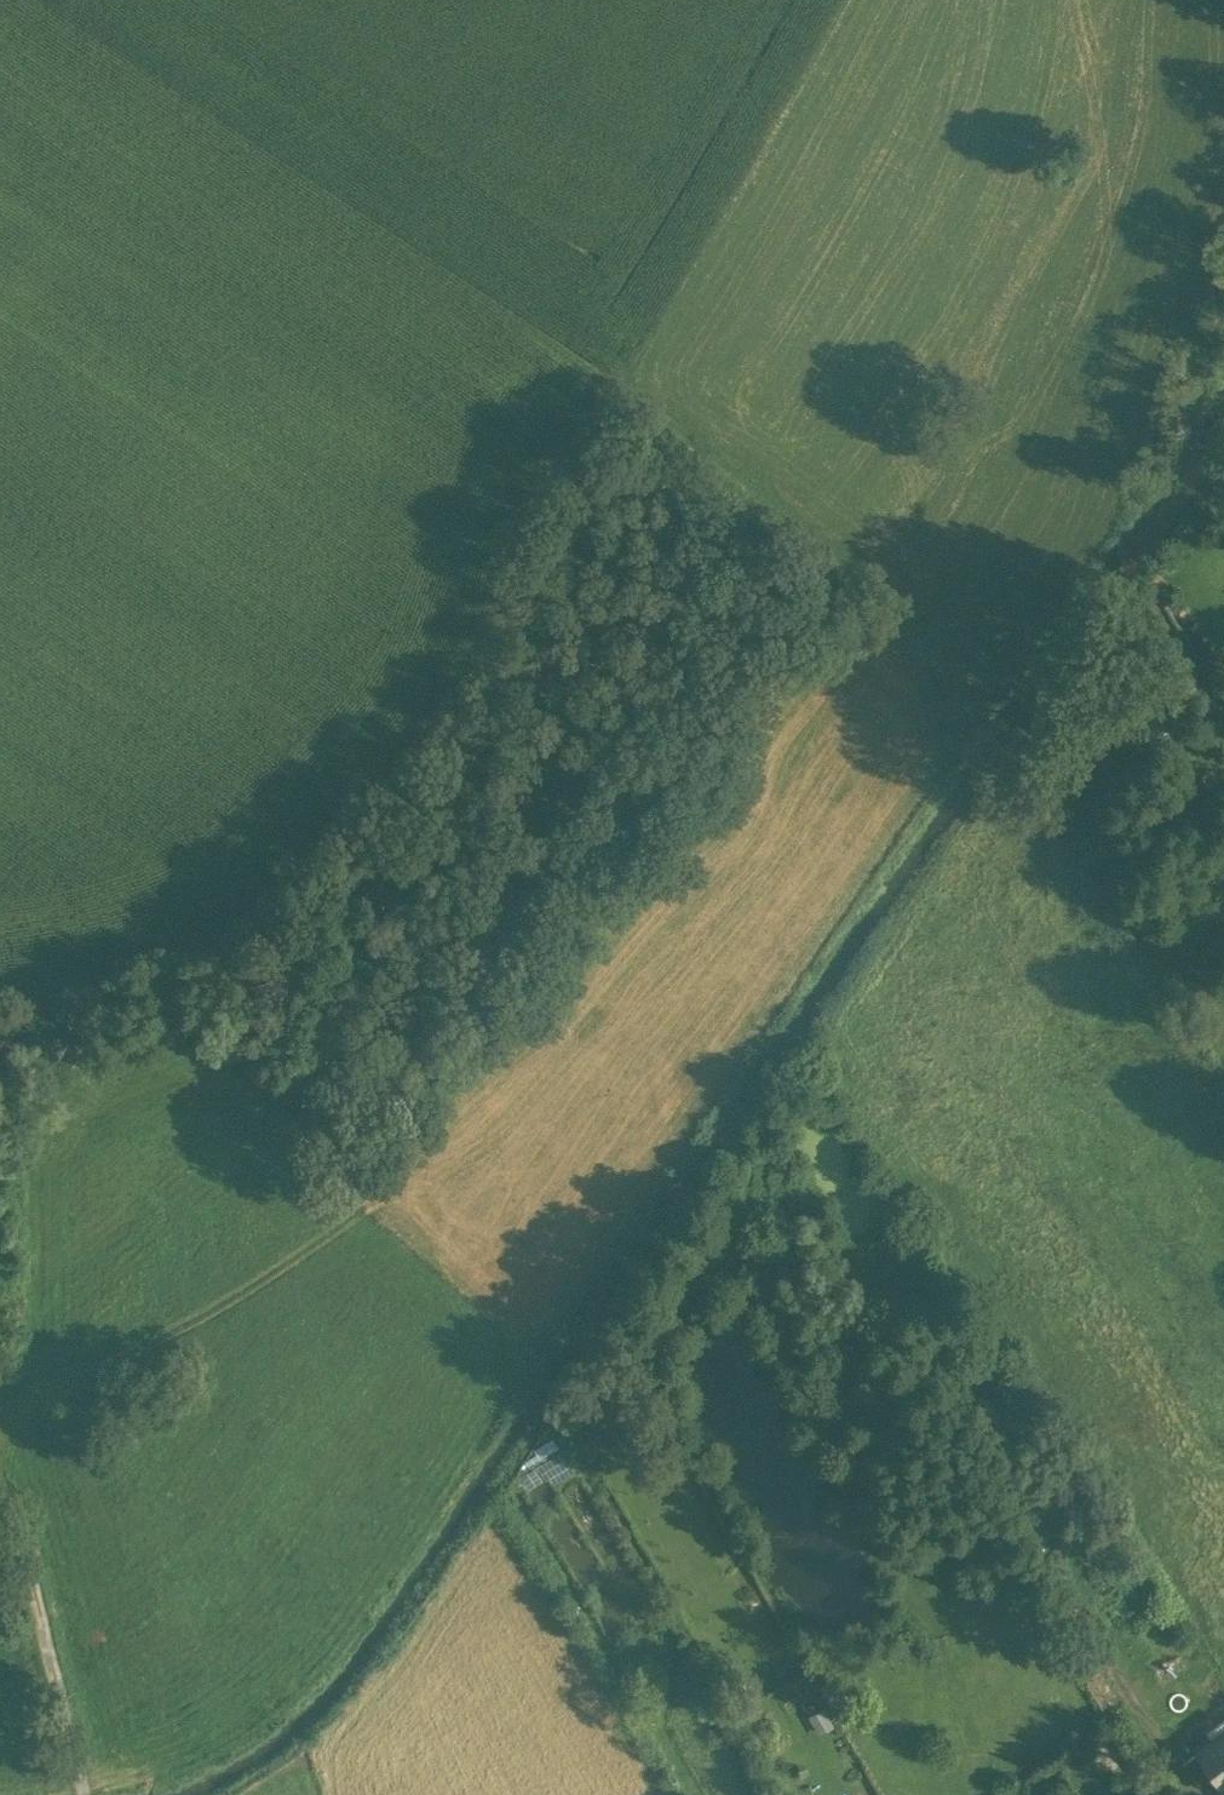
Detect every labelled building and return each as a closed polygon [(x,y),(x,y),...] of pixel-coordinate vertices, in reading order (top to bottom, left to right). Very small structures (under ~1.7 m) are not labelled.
[(1223,1739),(1223,1721),(1211,1731),(1215,1737),(1219,1743),(1223,1739)] [(1203,1754),(1219,1743),(1215,1737),(1198,1749),(1203,1754)] [(1223,1784),(1223,1739),(1219,1743),(1203,1754),(1217,1774),(1223,1784)] [(1203,1754),(1198,1749),(1184,1760),(1203,1785),(1217,1774),(1203,1754)]
